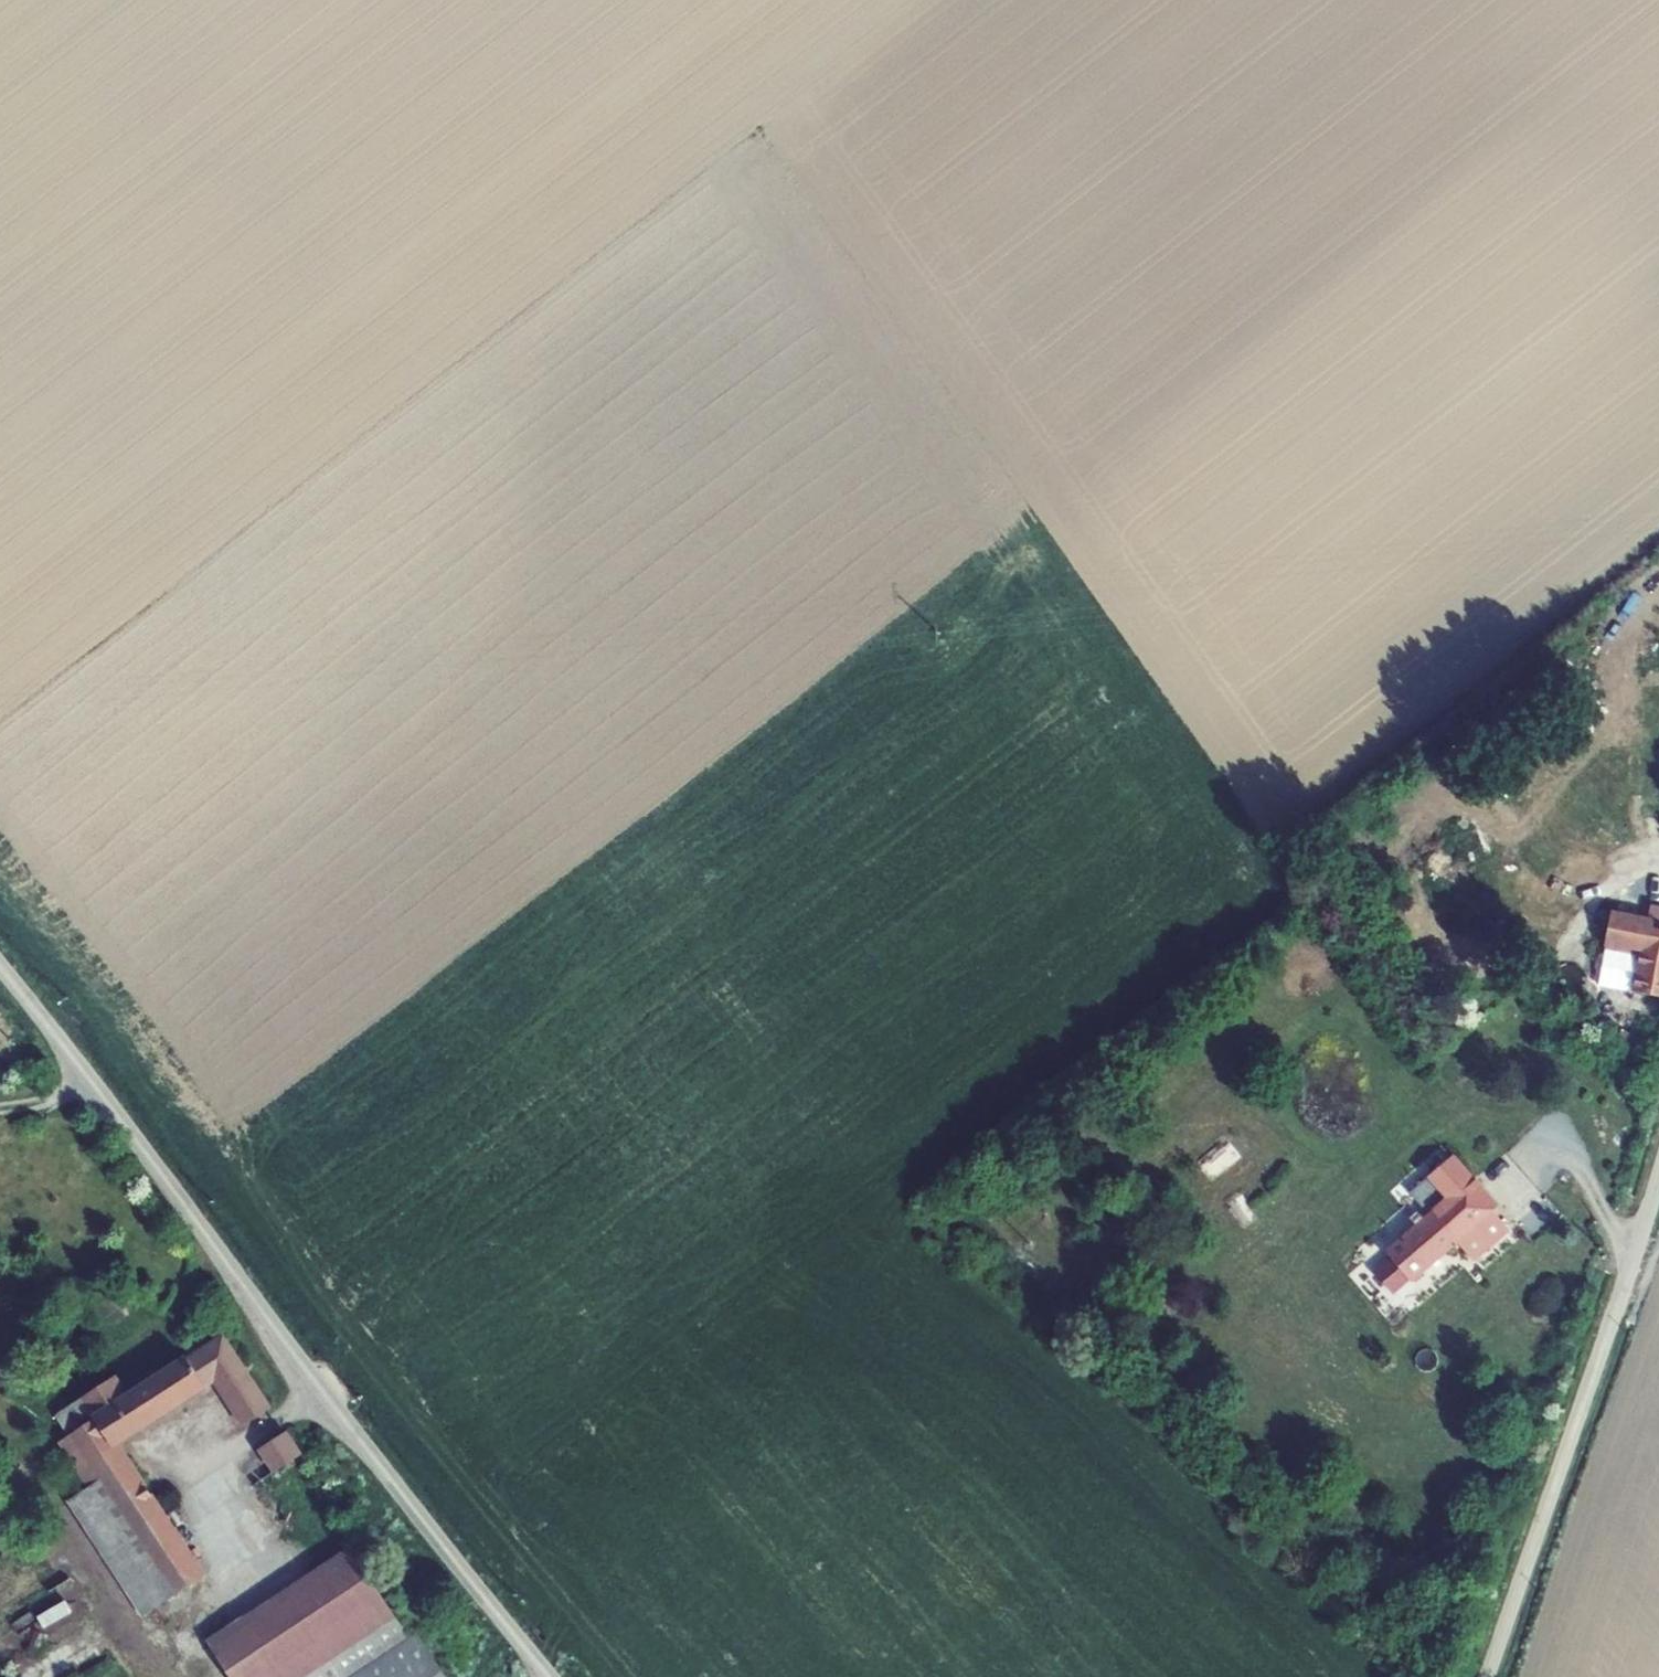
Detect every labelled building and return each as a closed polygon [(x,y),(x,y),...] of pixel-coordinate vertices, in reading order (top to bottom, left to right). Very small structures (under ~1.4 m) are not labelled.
[(1633,992),(1658,997),(1658,929),(1647,926),(1648,919),(1613,912),(1607,946),(1641,952),(1633,992)] [(1492,1211),(1497,1207),(1452,1157),(1408,1195),(1428,1217),(1386,1252),(1412,1281),(1456,1242),(1473,1261),(1508,1230),(1492,1211)] [(245,1424),(269,1408),(223,1338),(129,1399),(116,1378),(59,1415),(73,1436),(62,1443),(92,1488),(71,1502),(145,1616),(205,1576),(117,1442),(216,1379),(245,1424)] [(275,1471),(301,1456),(286,1434),(262,1450),(275,1471)] [(301,1456),(275,1471),(255,1485),(314,1574),(211,1643),(233,1676),(352,1676),(408,1640),(350,1550),(359,1544),(301,1456)] [(418,1633),(408,1640),(352,1676),(447,1676),(418,1633)]
